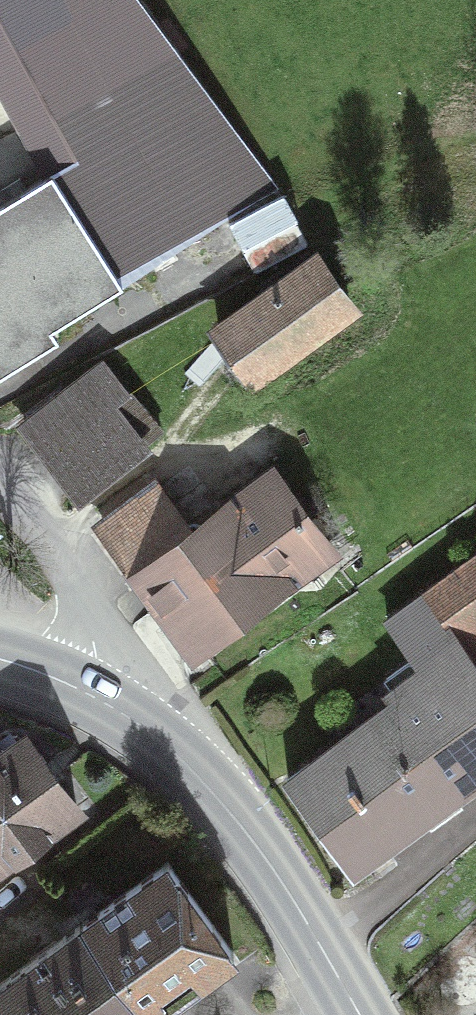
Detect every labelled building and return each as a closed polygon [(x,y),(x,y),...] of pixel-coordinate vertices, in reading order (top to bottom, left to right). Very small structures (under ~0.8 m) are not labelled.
[(271,189),(147,0),(0,0),(0,98),(19,133),(0,144),(0,193),(32,173),(107,291),(271,189)] [(48,356),(35,336),(107,291),(32,173),(0,193),(0,386),(48,356)] [(197,324),(246,394),(353,320),(304,250),(197,324)] [(11,430),(64,504),(152,441),(99,367),(11,430)] [(130,564),(204,669),(352,566),(278,461),(130,564)] [(475,664),(475,552),(415,601),(470,669),(475,664)] [(338,860),(475,759),(475,687),(441,640),(269,766),(338,860)] [(0,771),(0,879),(14,897),(116,820),(50,733),(0,771)] [(157,995),(233,938),(174,858),(97,914),(157,995)] [(38,1014),(128,1014),(157,995),(97,914),(9,974),(38,1014)]
